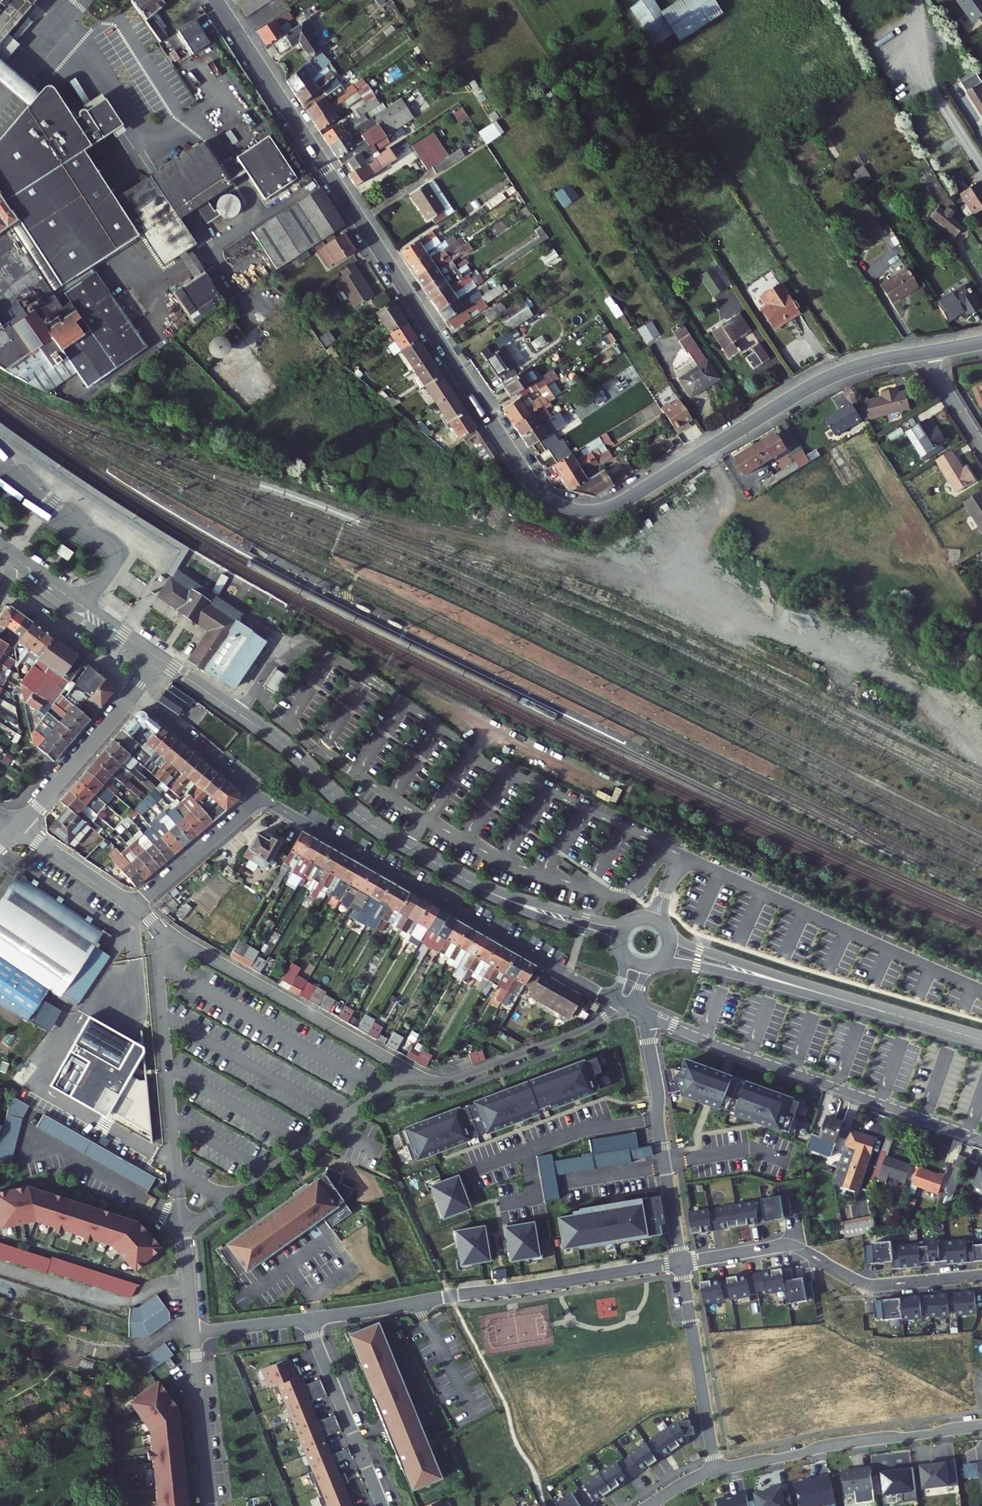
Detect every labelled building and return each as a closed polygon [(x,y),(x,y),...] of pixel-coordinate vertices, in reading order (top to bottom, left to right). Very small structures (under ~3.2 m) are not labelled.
[(32,0),(0,0),(0,39),(7,30),(32,0)] [(158,0),(143,0),(133,9),(149,27),(147,29),(161,50),(169,45),(165,38),(169,35),(160,19),(167,11),(169,13),(173,10),(168,4),(164,7),(158,0)] [(254,0),(249,0),(246,2),(255,15),(261,11),(254,0)] [(262,0),(254,0),(261,11),(267,7),(262,0)] [(648,0),(643,0),(629,9),(654,46),(672,35),(663,23),(648,0)] [(701,0),(698,0),(663,23),(672,35),(709,12),(701,0)] [(708,0),(701,0),(709,12),(714,9),(708,0)] [(971,23),(981,15),(981,0),(957,0),(955,1),(971,23)] [(255,15),(246,2),(238,7),(247,20),(255,15)] [(286,16),(257,35),(266,50),(282,40),(276,32),(291,22),(286,16)] [(323,50),(306,24),(283,39),(289,46),(283,50),(286,55),(296,49),(306,66),(313,59),(323,50)] [(210,52),(195,28),(178,39),(193,63),(210,52)] [(7,30),(0,39),(0,63),(19,41),(7,30)] [(283,39),(282,40),(266,50),(275,62),(286,55),(283,50),(289,46),(283,39)] [(306,66),(299,72),(282,87),(292,101),(321,75),(323,73),(324,72),(313,59),(306,66)] [(331,84),(323,73),(321,75),(292,101),(298,110),(331,84)] [(324,108),(320,103),(303,117),(310,128),(344,103),(364,88),(359,82),(324,108)] [(980,83),(964,93),(981,122),(981,86),(980,83)] [(336,90),(333,87),(321,96),(324,100),(336,90)] [(373,102),(364,88),(344,103),(310,128),(316,136),(336,122),(333,118),(347,108),(353,116),(373,102)] [(427,112),(414,93),(397,105),(410,123),(427,112)] [(146,246),(89,161),(127,135),(111,109),(94,120),(89,118),(86,120),(85,125),(79,129),(60,100),(56,97),(52,96),(47,97),(41,100),(0,147),(0,367),(47,394),(77,379),(88,394),(147,356),(97,278),(146,246)] [(339,129),(320,143),(326,152),(363,128),(382,115),(373,102),(353,116),(358,123),(343,134),(339,129)] [(382,115),(363,128),(368,136),(359,142),(362,146),(335,164),(339,171),(344,167),(357,158),(378,144),(410,123),(397,105),(382,115)] [(368,136),(363,128),(326,152),(335,164),(362,146),(359,142),(368,136)] [(263,139),(231,160),(260,203),(291,183),(263,139)] [(438,151),(432,141),(412,153),(419,164),(438,151)] [(386,155),(378,144),(357,158),(344,167),(352,178),(386,155)] [(236,192),(208,148),(171,172),(189,200),(198,216),(199,215),(210,231),(223,223),(220,218),(217,220),(210,208),(236,192)] [(430,174),(446,163),(438,151),(419,164),(427,176),(430,174)] [(392,158),(389,153),(386,155),(352,178),(346,182),(354,193),(372,180),(369,174),(392,158)] [(463,164),(458,156),(446,163),(430,174),(435,181),(463,164)] [(396,164),(392,158),(369,174),(372,180),(396,164)] [(854,170),(863,184),(874,177),(865,163),(854,170)] [(154,183),(172,211),(182,226),(198,216),(189,200),(171,172),(154,183)] [(172,211),(154,183),(129,198),(146,224),(138,229),(148,245),(156,240),(167,256),(169,255),(178,268),(200,254),(182,226),(172,211)] [(426,224),(429,222),(434,230),(454,217),(434,187),(427,191),(426,190),(411,201),(426,224)] [(977,187),(958,199),(972,220),(981,213),(981,195),(977,187)] [(553,200),(561,213),(575,204),(566,191),(553,200)] [(345,232),(319,194),(297,208),(322,247),(324,246),(334,239),(345,232)] [(146,224),(129,198),(121,203),(138,229),(146,224)] [(490,216),(506,206),(502,199),(486,210),(490,216)] [(946,199),(931,222),(956,242),(964,232),(949,220),(955,213),(946,199)] [(322,247),(297,208),(248,241),(273,279),(322,247)] [(545,238),(541,233),(533,238),(536,243),(545,238)] [(902,251),(891,234),(883,239),(894,256),(902,251)] [(441,249),(432,235),(398,258),(407,272),(427,258),(441,249)] [(324,246),(330,256),(322,261),(329,272),(337,266),(339,269),(355,259),(344,242),(338,246),(334,239),(324,246)] [(167,256),(156,240),(148,245),(167,275),(178,268),(169,255),(167,256)] [(453,248),(449,243),(441,249),(427,258),(407,272),(415,283),(457,255),(469,246),(465,240),(453,248)] [(469,246),(457,255),(415,283),(422,295),(450,277),(462,269),(457,262),(477,249),(473,244),(469,246)] [(376,300),(356,269),(336,282),(356,313),(376,300)] [(710,282),(716,277),(711,270),(700,277),(713,298),(718,295),(710,282)] [(470,273),(455,283),(450,277),(422,295),(430,307),(470,280),(473,278),(470,273)] [(233,306),(212,274),(204,279),(224,311),(233,306)] [(725,291),(716,277),(710,282),(718,295),(725,291)] [(918,296),(906,278),(882,293),(894,311),(918,296)] [(224,311),(204,279),(174,299),(195,331),(224,311)] [(455,299),(474,287),(470,280),(430,307),(438,317),(458,304),(455,299)] [(458,304),(477,291),(474,287),(455,299),(458,304)] [(791,304),(780,287),(762,299),(769,309),(761,314),(773,333),(799,315),(796,311),(800,309),(795,302),(791,304)] [(463,330),(488,313),(486,309),(504,297),(499,290),(495,293),(482,301),(481,302),(483,305),(449,327),(452,332),(449,334),(453,340),(464,332),(463,330)] [(981,315),(967,292),(939,310),(951,328),(969,318),(971,321),(981,315)] [(380,313),(393,304),(388,297),(375,305),(380,313)] [(479,297),(461,308),(458,304),(438,317),(444,327),(481,302),(482,301),(479,297)] [(505,317),(499,309),(484,319),(490,327),(500,320),(509,333),(533,318),(530,314),(535,310),(529,301),(505,317)] [(376,320),(389,340),(406,328),(393,308),(376,320)] [(753,336),(740,317),(714,335),(733,363),(743,356),(737,346),(753,336)] [(406,328),(389,340),(401,357),(418,345),(406,328)] [(650,352),(663,343),(654,331),(642,339),(650,352)] [(721,382),(688,333),(677,341),(689,358),(691,357),(700,370),(693,375),(695,378),(685,386),(694,401),(721,382)] [(515,334),(507,339),(483,354),(500,379),(515,369),(503,352),(519,341),(515,334)] [(418,345),(401,357),(412,374),(429,362),(418,345)] [(748,365),(755,377),(773,365),(762,349),(755,354),(758,358),(748,365)] [(429,362),(412,374),(425,393),(442,382),(429,362)] [(693,375),(700,370),(697,365),(679,377),(685,386),(695,378),(693,375)] [(522,401),(503,414),(514,431),(547,409),(551,407),(565,398),(550,376),(533,387),(537,392),(544,402),(534,408),(527,398),(522,401)] [(531,388),(523,376),(503,389),(511,401),(519,397),(531,388)] [(442,382),(425,393),(437,411),(453,399),(442,382)] [(531,388),(519,397),(522,401),(527,398),(537,392),(533,387),(531,388)] [(888,396),(882,397),(866,401),(870,418),(910,409),(906,392),(899,394),(898,389),(887,391),(888,396)] [(453,399),(437,411),(449,429),(466,418),(453,399)] [(835,435),(861,419),(850,400),(843,404),(844,407),(825,419),(835,435)] [(693,422),(681,404),(664,415),(679,437),(688,432),(686,428),(693,422)] [(542,428),(554,420),(547,409),(514,431),(521,442),(542,428)] [(551,436),(566,426),(560,417),(554,420),(542,428),(521,442),(528,451),(539,445),(546,456),(549,454),(559,468),(572,460),(562,446),(559,448),(551,436)] [(466,418),(449,429),(461,446),(477,435),(466,418)] [(934,429),(928,419),(906,432),(921,457),(947,441),(942,432),(937,435),(934,429)] [(161,568),(173,575),(190,547),(184,543),(145,519),(112,498),(61,464),(37,448),(9,429),(0,422),(0,437),(7,443),(31,459),(42,467),(68,484),(89,499),(95,504),(99,506),(100,506),(122,520),(147,536),(172,551),(161,568)] [(783,451),(775,437),(756,449),(765,462),(783,451)] [(479,438),(466,447),(475,460),(489,452),(479,438)] [(601,449),(598,444),(588,450),(591,455),(601,449)] [(765,462),(756,449),(735,462),(744,475),(765,462)] [(963,470),(951,451),(936,460),(956,493),(976,481),(970,471),(966,474),(963,470)] [(489,452),(475,460),(484,473),(497,465),(489,452)] [(795,464),(800,472),(812,464),(805,453),(793,461),(795,464)] [(590,484),(586,478),(613,460),(610,454),(597,462),(562,484),(570,496),(590,484)] [(578,465),(574,459),(572,460),(559,468),(554,471),(562,484),(597,462),(593,456),(578,465)] [(613,482),(607,474),(590,484),(570,496),(599,501),(640,476),(629,459),(622,464),(627,473),(613,482)] [(779,485),(800,472),(795,464),(775,478),(779,485)] [(779,485),(775,478),(764,485),(768,493),(779,485)] [(964,502),(981,532),(981,491),(964,502)] [(183,565),(177,574),(203,592),(241,617),(247,607),(223,591),(230,580),(231,578),(221,573),(220,574),(213,585),(183,565)] [(177,574),(159,601),(177,613),(176,615),(184,620),(195,627),(197,626),(208,634),(187,663),(202,674),(203,672),(231,691),(263,644),(236,626),(241,617),(203,592),(177,574)] [(369,613),(371,609),(358,602),(356,606),(369,613)] [(17,615),(9,609),(0,623),(0,640),(17,615)] [(24,620),(17,615),(0,640),(0,644),(5,647),(7,643),(4,641),(10,633),(13,636),(24,620)] [(401,629),(403,624),(389,618),(387,622),(401,629)] [(34,627),(29,624),(24,620),(13,636),(17,639),(9,650),(14,653),(19,647),(34,627)] [(29,655),(44,635),(34,627),(19,647),(24,651),(16,661),(17,665),(17,670),(29,655)] [(21,686),(55,643),(44,635),(29,655),(33,658),(26,666),(28,668),(19,679),(20,687),(21,686)] [(55,643),(21,686),(34,695),(27,705),(45,718),(47,715),(51,710),(54,706),(58,701),(61,697),(85,666),(55,643)] [(13,663),(17,665),(16,661),(14,653),(9,650),(5,647),(0,644),(0,655),(13,663)] [(8,672),(13,663),(0,655),(0,667),(8,672)] [(91,702),(107,684),(103,681),(94,674),(79,692),(91,702)] [(107,684),(91,702),(80,713),(84,717),(95,705),(101,711),(114,698),(114,694),(114,690),(107,684)] [(21,692),(23,702),(27,705),(34,695),(21,686),(20,687),(21,692)] [(174,701),(166,695),(159,705),(175,718),(177,717),(179,718),(190,702),(179,695),(174,701)] [(58,701),(71,712),(67,717),(84,731),(91,723),(88,720),(84,717),(80,713),(61,697),(58,701)] [(67,717),(54,706),(51,710),(64,721),(60,725),(77,739),(84,731),(67,717)] [(45,718),(41,723),(70,747),(77,739),(60,725),(47,715),(45,718)] [(143,717),(141,716),(138,717),(123,734),(129,740),(136,733),(147,743),(158,729),(143,717)] [(37,728),(34,733),(62,755),(70,747),(41,723),(37,728)] [(153,754),(168,737),(158,729),(147,743),(142,747),(140,750),(145,754),(149,750),(153,754)] [(30,737),(43,747),(39,752),(54,764),(62,755),(34,733),(30,737)] [(129,740),(123,734),(113,745),(126,756),(136,746),(134,744),(129,740)] [(161,762),(176,745),(168,737),(153,754),(154,755),(141,769),(146,773),(158,759),(161,762)] [(126,756),(113,745),(104,754),(122,770),(142,788),(147,783),(134,771),(138,766),(126,756)] [(157,783),(184,751),(176,745),(161,762),(165,765),(153,779),(157,783)] [(177,775),(192,758),(184,751),(157,783),(161,786),(173,771),(177,775)] [(122,770),(104,754),(95,764),(113,780),(123,790),(128,785),(117,775),(122,770)] [(172,796),(200,765),(192,758),(177,775),(181,778),(168,792),(172,796)] [(113,780),(95,764),(86,774),(104,790),(120,804),(124,799),(108,785),(113,780)] [(193,789),(208,772),(200,765),(172,796),(176,799),(177,799),(189,786),(193,789)] [(193,803),(216,779),(208,772),(193,789),(196,792),(190,799),(193,803)] [(104,790),(86,774),(78,783),(96,799),(111,813),(115,809),(100,794),(104,790)] [(209,803),(225,786),(216,779),(193,803),(201,812),(203,809),(204,808),(201,804),(205,799),(209,803)] [(96,799),(78,783),(68,794),(86,809),(102,823),(107,818),(91,803),(96,799)] [(238,804),(236,796),(225,786),(209,803),(214,808),(208,814),(203,809),(201,812),(212,826),(238,804)] [(68,794),(59,804),(66,810),(92,831),(94,832),(98,828),(82,813),(86,809),(68,794)] [(182,806),(204,832),(212,826),(201,812),(193,803),(190,799),(188,800),(182,806)] [(147,812),(155,805),(151,800),(143,808),(147,812)] [(183,823),(196,839),(204,832),(182,806),(174,812),(177,816),(183,823)] [(140,818),(147,812),(143,808),(136,814),(140,818)] [(72,849),(77,843),(79,845),(92,831),(66,810),(56,822),(58,823),(51,832),(72,849)] [(169,822),(177,816),(174,812),(167,818),(169,822)] [(137,830),(145,824),(140,818),(136,814),(129,820),(137,830)] [(169,822),(167,818),(158,825),(161,828),(169,822)] [(176,829),(189,844),(196,839),(183,823),(176,829)] [(161,828),(158,825),(151,831),(154,834),(161,828)] [(118,839),(126,832),(122,827),(119,829),(114,834),(118,839)] [(189,844),(176,829),(167,835),(181,851),(189,844)] [(144,837),(166,863),(174,857),(160,841),(154,834),(151,831),(144,837)] [(299,858),(311,836),(302,831),(284,863),(290,866),(294,856),(299,858)] [(117,846),(121,843),(118,839),(114,834),(109,838),(117,846)] [(181,851),(167,835),(160,841),(174,857),(181,851)] [(302,873),(320,841),(311,836),(299,858),(289,875),(293,878),(289,884),(294,886),(302,873)] [(166,863),(144,837),(136,844),(159,869),(166,863)] [(271,841),(269,843),(257,837),(244,860),(265,872),(280,846),(271,841)] [(317,869),(330,847),(320,841),(302,873),(307,876),(312,866),(317,869)] [(137,860),(151,875),(159,869),(136,844),(128,850),(131,853),(137,860)] [(321,884),(339,852),(330,847),(317,869),(322,871),(316,881),(321,884)] [(123,860),(131,853),(128,850),(120,857),(123,860)] [(338,880),(350,858),(339,852),(321,884),(326,887),(332,877),(338,880)] [(113,863),(133,890),(143,882),(129,867),(123,860),(120,857),(113,863)] [(342,896),(360,864),(350,858),(338,880),(343,883),(337,893),(342,896)] [(151,875),(137,860),(129,867),(143,882),(151,875)] [(358,892),(371,870),(360,864),(342,896),(348,899),(353,889),(358,892)] [(361,907),(379,875),(371,870),(358,892),(362,894),(356,904),(361,907)] [(377,903),(389,881),(379,875),(361,907),(367,910),(372,900),(377,903)] [(0,905),(0,961),(47,992),(57,1000),(57,1001),(65,1007),(66,1005),(73,1010),(101,969),(109,958),(100,952),(110,938),(102,932),(101,935),(19,878),(0,905)] [(382,918),(399,886),(389,881),(377,903),(381,905),(376,915),(382,918)] [(397,914),(409,892),(399,886),(382,918),(387,921),(392,911),(397,914)] [(401,930),(419,898),(409,892),(397,914),(391,924),(401,930)] [(168,910),(174,905),(170,900),(165,895),(159,900),(168,910)] [(412,936),(430,904),(419,898),(401,930),(412,936)] [(168,910),(159,900),(153,905),(163,915),(168,910)] [(421,941),(439,909),(430,904),(412,936),(421,941)] [(430,946),(448,914),(439,909),(421,941),(430,946)] [(441,952),(459,920),(448,914),(430,946),(441,952)] [(457,948),(469,926),(459,920),(441,952),(446,955),(452,945),(457,948)] [(466,954),(479,932),(469,926),(457,948),(451,958),(456,961),(462,951),(466,954)] [(470,969),(488,937),(479,932),(466,954),(455,973),(465,979),(470,969)] [(486,965),(498,943),(488,937),(470,969),(476,972),(482,962),(486,965)] [(241,938),(232,954),(241,959),(250,943),(241,938)] [(259,948),(250,943),(241,959),(250,964),(257,951),(259,948)] [(489,980),(507,948),(498,943),(486,965),(491,968),(484,977),(489,980)] [(505,976),(518,954),(507,948),(489,980),(494,983),(500,973),(505,976)] [(257,951),(250,964),(260,970),(267,957),(257,951)] [(269,975),(279,959),(269,953),(267,957),(260,970),(269,975)] [(510,992),(528,959),(518,954),(505,976),(511,979),(505,989),(510,992)] [(291,982),(301,964),(292,959),(282,977),(291,982)] [(526,988),(538,966),(528,959),(510,992),(515,994),(520,984),(526,988)] [(0,961),(0,1000),(28,1017),(47,992),(0,961)] [(574,1016),(584,998),(545,976),(535,994),(574,1016)] [(295,977),(290,987),(300,993),(306,983),(295,977)] [(310,998),(317,985),(308,979),(306,983),(300,993),(310,998)] [(326,991),(327,989),(318,984),(317,985),(310,998),(319,1003),(320,1002),(326,991)] [(326,991),(320,1002),(331,1008),(337,997),(326,991)] [(603,1001),(596,998),(592,1007),(598,1010),(603,1001)] [(357,1009),(347,1003),(340,1015),(350,1021),(357,1009)] [(377,1017),(368,1012),(360,1026),(369,1032),(376,1020),(377,1017)] [(376,1020),(369,1032),(379,1037),(386,1025),(376,1020)] [(407,1036),(397,1030),(390,1043),(400,1049),(407,1036)] [(426,1048),(419,1060),(429,1065),(436,1053),(426,1048)] [(482,1048),(468,1053),(472,1065),(487,1060),(482,1048)] [(155,1115),(62,1058),(35,1102),(127,1159),(155,1115)] [(681,1064),(663,1069),(668,1092),(676,1090),(676,1093),(688,1097),(688,1096),(712,1103),(724,1107),(734,1079),(699,1066),(699,1065),(683,1059),(681,1064)] [(591,1061),(398,1134),(403,1148),(406,1147),(411,1161),(439,1150),(515,1122),(576,1099),(599,1090),(594,1076),(596,1075),(591,1061)] [(771,1092),(734,1079),(724,1107),(760,1121),(760,1122),(785,1131),(796,1099),(771,1091),(771,1092)] [(12,1096),(0,1141),(0,1159),(11,1162),(22,1119),(29,1106),(12,1096)] [(44,1114),(37,1127),(148,1191),(155,1179),(44,1114)] [(825,1154),(838,1120),(822,1114),(815,1133),(807,1130),(802,1146),(825,1154)] [(848,1189),(868,1137),(845,1127),(827,1174),(841,1179),(839,1186),(848,1189)] [(589,1142),(591,1157),(628,1150),(629,1152),(638,1150),(635,1133),(589,1142)] [(880,1152),(881,1148),(875,1146),(865,1173),(872,1176),(874,1169),(897,1178),(904,1162),(880,1152)] [(638,1150),(629,1152),(631,1161),(653,1157),(651,1147),(638,1150)] [(553,1165),(556,1179),(631,1165),(631,1161),(629,1152),(628,1150),(591,1157),(553,1165)] [(551,1157),(537,1160),(545,1205),(560,1202),(556,1179),(553,1165),(551,1157)] [(960,1160),(952,1157),(949,1165),(945,1177),(943,1182),(951,1185),(960,1160)] [(945,1177),(949,1165),(942,1163),(938,1174),(945,1177)] [(938,1174),(910,1164),(904,1179),(931,1190),(938,1174)] [(979,1188),(981,1180),(981,1169),(976,1167),(969,1184),(977,1187),(979,1188)] [(245,1231),(215,1251),(234,1278),(266,1255),(259,1244),(265,1240),(274,1244),(285,1237),(287,1239),(318,1217),(320,1220),(327,1229),(349,1214),(340,1201),(347,1196),(350,1189),(336,1183),(340,1175),(325,1168),(321,1175),(305,1186),(303,1184),(300,1187),(290,1194),(292,1197),(268,1214),(270,1217),(247,1234),(245,1231)] [(430,1191),(441,1220),(466,1211),(464,1205),(457,1187),(460,1186),(457,1177),(440,1183),(429,1187),(430,1191)] [(424,1185),(427,1192),(430,1191),(429,1187),(440,1183),(439,1180),(424,1185)] [(943,1182),(939,1194),(947,1197),(951,1185),(943,1182)] [(895,1203),(901,1186),(895,1184),(888,1200),(895,1203)] [(979,1188),(977,1187),(974,1194),(981,1197),(981,1189),(979,1188)] [(33,1223),(53,1230),(52,1233),(59,1236),(60,1232),(82,1239),(81,1243),(88,1245),(89,1241),(109,1248),(133,1274),(159,1250),(136,1225),(128,1225),(112,1220),(114,1217),(47,1195),(46,1199),(38,1197),(39,1192),(26,1188),(0,1193),(0,1229),(33,1223)] [(783,1192),(764,1196),(764,1198),(769,1219),(788,1215),(787,1211),(794,1209),(791,1194),(784,1195),(783,1192)] [(941,1211),(947,1197),(939,1194),(934,1208),(941,1211)] [(665,1224),(659,1197),(581,1212),(581,1214),(572,1215),(573,1218),(560,1221),(565,1248),(578,1246),(579,1251),(662,1235),(660,1224),(665,1224)] [(764,1198),(738,1203),(742,1224),(769,1219),(764,1198)] [(738,1203),(712,1208),(717,1229),(742,1224),(738,1203)] [(693,1212),(697,1233),(717,1229),(712,1208),(693,1212)] [(270,1217),(268,1214),(245,1231),(247,1234),(270,1217)] [(128,1225),(136,1225),(114,1217),(112,1220),(128,1225)] [(871,1233),(868,1219),(837,1225),(840,1240),(871,1233)] [(541,1256),(535,1225),(509,1231),(514,1256),(511,1256),(513,1266),(530,1262),(542,1260),(541,1256)] [(484,1230),(458,1235),(464,1266),(464,1270),(476,1267),(494,1264),(492,1255),(489,1256),(485,1236),(484,1230)] [(259,1244),(266,1255),(287,1240),(287,1239),(285,1237),(274,1244),(265,1240),(259,1244)] [(866,1261),(893,1258),(892,1249),(892,1241),(881,1242),(880,1239),(872,1240),(872,1243),(864,1244),(866,1261)] [(921,1260),(948,1258),(947,1245),(946,1241),(939,1242),(939,1239),(928,1239),(928,1244),(919,1244),(920,1248),(921,1260)] [(948,1261),(975,1259),(974,1243),(974,1241),(967,1242),(966,1239),(957,1240),(957,1244),(947,1245),(948,1258),(948,1261)] [(981,1258),(981,1242),(974,1243),(975,1259),(981,1258)] [(921,1260),(920,1248),(909,1249),(908,1244),(899,1245),(899,1248),(892,1249),(893,1258),(893,1266),(921,1263),(921,1260)] [(11,1264),(15,1249),(0,1245),(0,1260),(11,1264)] [(51,1260),(15,1249),(11,1264),(46,1275),(47,1273),(51,1260)] [(542,1260),(530,1262),(531,1266),(546,1263),(545,1255),(541,1256),(542,1260)] [(132,1292),(136,1287),(51,1260),(47,1273),(130,1300),(132,1292)] [(786,1264),(759,1269),(763,1286),(770,1285),(771,1288),(791,1284),(789,1275),(786,1264)] [(464,1266),(460,1267),(461,1274),(477,1271),(476,1267),(464,1270),(464,1266)] [(736,1292),(737,1295),(756,1291),(756,1288),(763,1286),(759,1269),(732,1275),(736,1292)] [(809,1273),(789,1275),(791,1284),(794,1299),(813,1295),(813,1292),(819,1291),(816,1275),(809,1276),(809,1273)] [(732,1275),(707,1280),(711,1301),(731,1297),(730,1293),(736,1292),(732,1275)] [(955,1291),(956,1308),(966,1307),(966,1311),(977,1310),(975,1289),(955,1291)] [(940,1308),(940,1313),(949,1312),(949,1309),(956,1308),(955,1291),(928,1293),(929,1309),(940,1308)] [(900,1296),(902,1312),(912,1311),(913,1315),(922,1314),(922,1311),(929,1310),(929,1309),(928,1293),(900,1296)] [(873,1298),(875,1315),(883,1315),(883,1317),(892,1317),(892,1314),(902,1313),(902,1312),(900,1296),(873,1298)] [(129,1310),(128,1339),(146,1338),(171,1321),(170,1313),(159,1299),(154,1297),(136,1310),(129,1310)] [(376,1323),(347,1334),(362,1370),(364,1369),(374,1395),(371,1396),(378,1414),(389,1410),(392,1417),(389,1419),(390,1421),(384,1428),(385,1431),(388,1429),(395,1435),(391,1438),(397,1452),(394,1453),(409,1488),(438,1477),(424,1444),(423,1445),(386,1352),(387,1351),(376,1323)] [(144,1357),(129,1358),(130,1373),(149,1372),(164,1361),(168,1368),(173,1365),(168,1358),(171,1356),(163,1344),(144,1357)] [(263,1365),(270,1383),(277,1380),(297,1372),(301,1371),(298,1363),(290,1366),(286,1355),(263,1365)] [(0,1362),(0,1374),(1,1375),(14,1367),(0,1362)] [(300,1378),(297,1372),(277,1380),(281,1389),(280,1389),(283,1398),(321,1383),(318,1375),(305,1380),(303,1377),(300,1378)] [(127,1401),(141,1421),(143,1420),(150,1429),(151,1436),(148,1436),(150,1451),(146,1451),(146,1459),(150,1458),(156,1505),(187,1505),(185,1490),(180,1490),(180,1485),(178,1483),(183,1480),(178,1473),(183,1470),(179,1432),(175,1432),(173,1411),(176,1409),(156,1381),(127,1401)] [(325,1392),(321,1383),(283,1398),(287,1408),(288,1408),(292,1416),(310,1408),(308,1403),(313,1400),(311,1397),(325,1392)] [(298,1434),(336,1419),(333,1411),(314,1418),(310,1408),(292,1416),(295,1425),(294,1426),(298,1434)] [(389,1410),(378,1414),(384,1428),(390,1421),(389,1419),(392,1417),(389,1410)] [(669,1425),(681,1443),(690,1437),(687,1433),(698,1430),(696,1422),(693,1423),(692,1416),(678,1419),(669,1425)] [(306,1451),(324,1443),(321,1435),(339,1427),(336,1419),(298,1434),(306,1451)] [(143,1420),(141,1421),(147,1430),(148,1436),(151,1436),(150,1429),(143,1420)] [(681,1443),(669,1425),(654,1435),(656,1438),(649,1443),(659,1457),(681,1443)] [(388,1429),(385,1431),(394,1453),(397,1452),(391,1438),(395,1435),(388,1429)] [(649,1443),(647,1440),(630,1451),(632,1454),(626,1458),(636,1472),(659,1457),(649,1443)] [(331,1460),(349,1453),(346,1445),(328,1452),(324,1443),(306,1451),(309,1459),(308,1460),(312,1468),(331,1460)] [(691,1458),(700,1454),(698,1449),(689,1453),(691,1458)] [(959,1487),(955,1457),(940,1459),(940,1461),(921,1464),(923,1485),(949,1482),(950,1488),(959,1487)] [(618,1459),(601,1470),(613,1487),(636,1472),(626,1458),(620,1462),(618,1459)] [(338,1477),(344,1475),(343,1471),(336,1473),(331,1460),(312,1468),(305,1471),(309,1481),(312,1480),(315,1487),(338,1477)] [(873,1486),(870,1463),(862,1465),(862,1466),(842,1469),(845,1490),(873,1486)] [(903,1499),(917,1497),(913,1463),(903,1464),(903,1469),(898,1469),(898,1467),(881,1469),(884,1492),(902,1490),(903,1499)] [(586,1483),(580,1487),(589,1500),(595,1496),(596,1498),(613,1487),(601,1470),(585,1481),(586,1483)] [(835,1500),(829,1472),(815,1475),(816,1479),(809,1480),(808,1477),(795,1480),(801,1505),(814,1505),(814,1504),(835,1500)] [(346,1478),(344,1475),(338,1477),(315,1487),(317,1494),(315,1495),(319,1505),(345,1494),(340,1481),(346,1478)] [(790,1489),(782,1491),(781,1485),(755,1491),(759,1505),(782,1505),(793,1504),(790,1489)] [(556,1499),(561,1505),(584,1505),(583,1504),(589,1500),(580,1487),(574,1491),(572,1489),(556,1499)] [(746,1489),(731,1493),(732,1494),(717,1497),(719,1505),(750,1505),(746,1489)] [(345,1494),(319,1505),(320,1505),(350,1505),(345,1494)] [(438,1498),(417,1505),(442,1505),(438,1498)]
